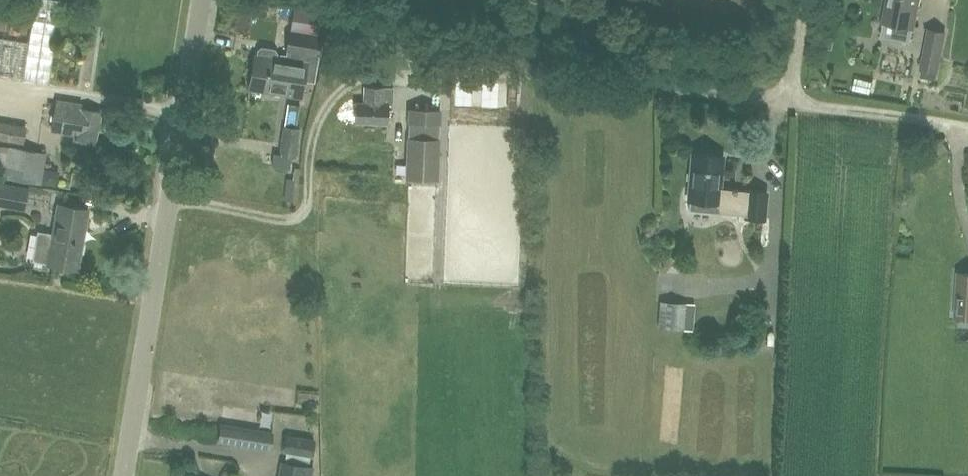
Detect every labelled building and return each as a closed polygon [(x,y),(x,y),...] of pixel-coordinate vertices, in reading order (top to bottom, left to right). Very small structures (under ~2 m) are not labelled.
[(27,42),(0,37),(0,76),(48,83),(60,0),(34,0),(27,42)] [(882,22),(912,27),(917,0),(886,0),(882,22)] [(288,30),(317,34),(320,11),(292,7),(288,30)] [(921,67),(936,70),(944,32),(928,29),(921,67)] [(261,91),(300,97),(303,79),(312,81),(319,36),(289,31),(285,51),(302,53),(300,62),(254,54),(249,85),(262,87),(261,91)] [(355,122),(386,123),(387,104),(391,104),(392,87),(384,87),(384,86),(363,85),(362,102),(356,102),(355,122)] [(315,115),(316,98),(300,98),(299,115),(315,115)] [(56,100),(50,130),(74,134),(73,140),(94,143),(99,111),(79,108),(80,104),(56,100)] [(473,105),(473,114),(496,114),(496,105),(473,105)] [(439,125),(439,110),(409,109),(408,124),(439,125)] [(21,142),(24,126),(0,122),(0,139),(21,142)] [(278,154),(290,155),(294,156),(298,128),(282,126),(278,154)] [(437,179),(438,138),(406,137),(404,178),(437,179)] [(3,176),(39,183),(44,153),(8,146),(3,176)] [(290,155),(278,154),(273,153),(271,165),(288,167),(290,155)] [(721,156),(692,153),(688,200),(717,202),(716,212),(744,215),(744,217),(762,219),(764,191),(746,190),(746,191),(719,188),(721,156)] [(41,183),(55,185),(57,176),(53,170),(44,168),(41,183)] [(910,170),(902,169),(901,177),(909,178),(910,170)] [(27,189),(0,184),(0,204),(23,208),(27,189)] [(47,264),(75,269),(77,258),(78,258),(87,209),(57,204),(48,253),(49,253),(47,264)] [(967,317),(967,273),(958,272),(955,316),(967,317)] [(694,303),(659,300),(656,326),(692,329),(694,303)] [(254,448),(257,428),(220,422),(217,442),(254,448)] [(310,455),(313,439),(286,435),(283,451),(310,455)] [(311,468),(281,463),(279,475),(309,475),(311,468)]
